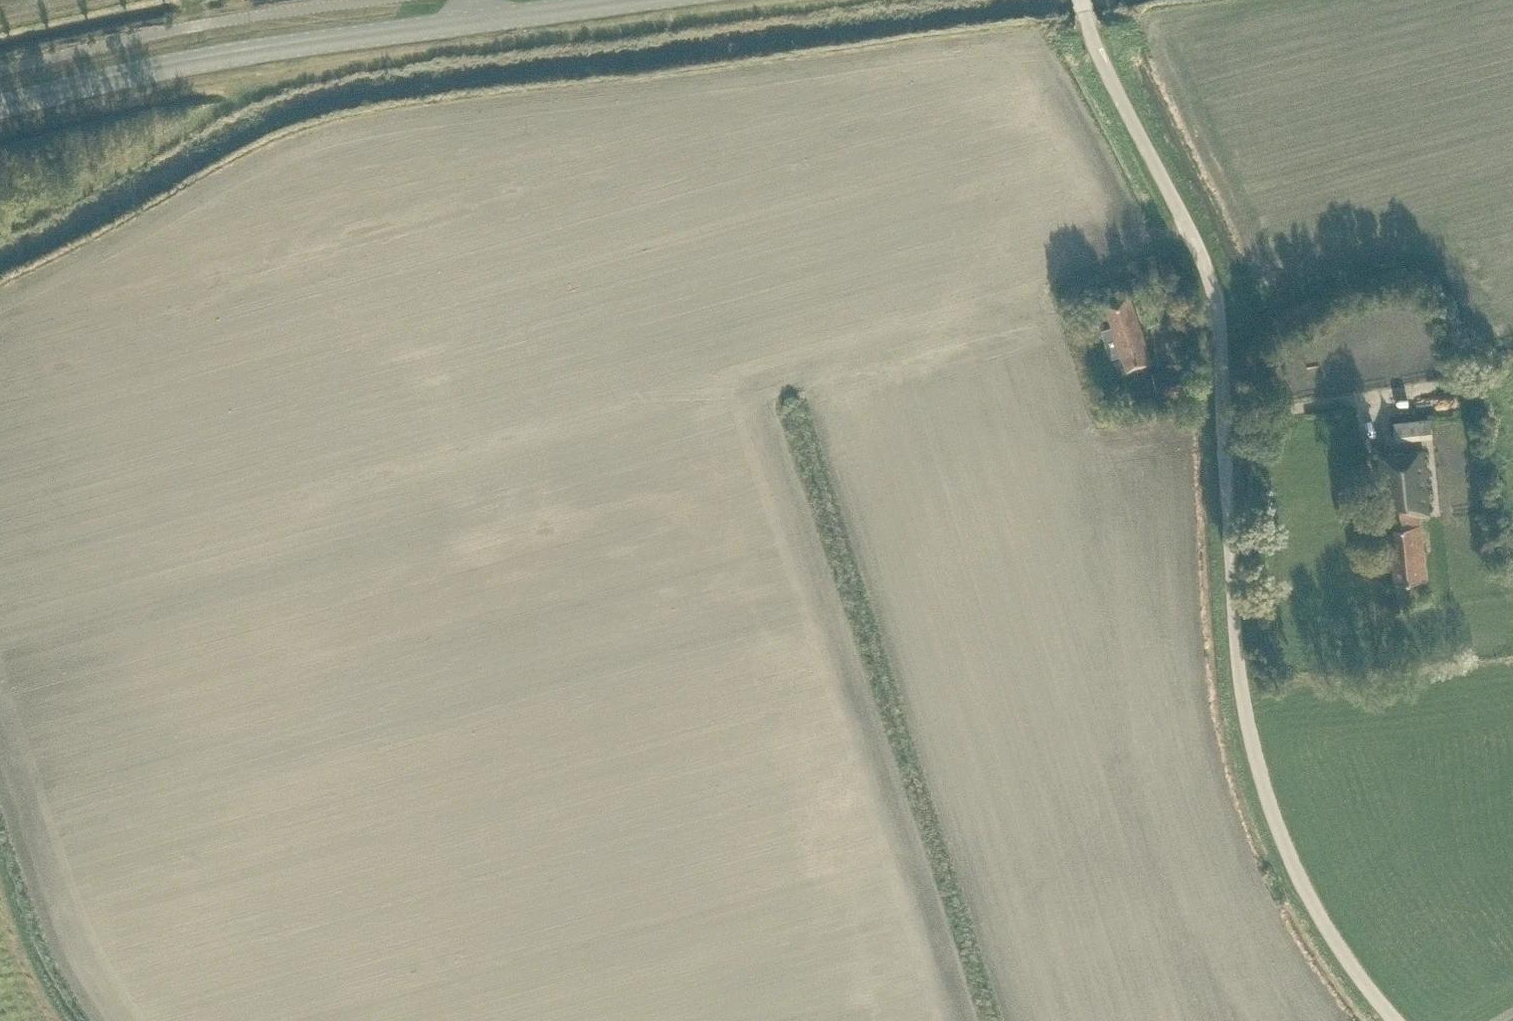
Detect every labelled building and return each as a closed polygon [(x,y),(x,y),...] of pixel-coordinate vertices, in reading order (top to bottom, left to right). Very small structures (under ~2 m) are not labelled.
[(1150,362),(1128,295),(1103,303),(1111,327),(1099,331),(1109,358),(1120,354),(1126,370),(1150,362)] [(1393,441),(1431,437),(1429,418),(1391,422),(1393,441)] [(1427,515),(1420,450),(1378,455),(1383,505),(1385,504),(1393,583),(1426,579),(1418,515),(1427,515)]
